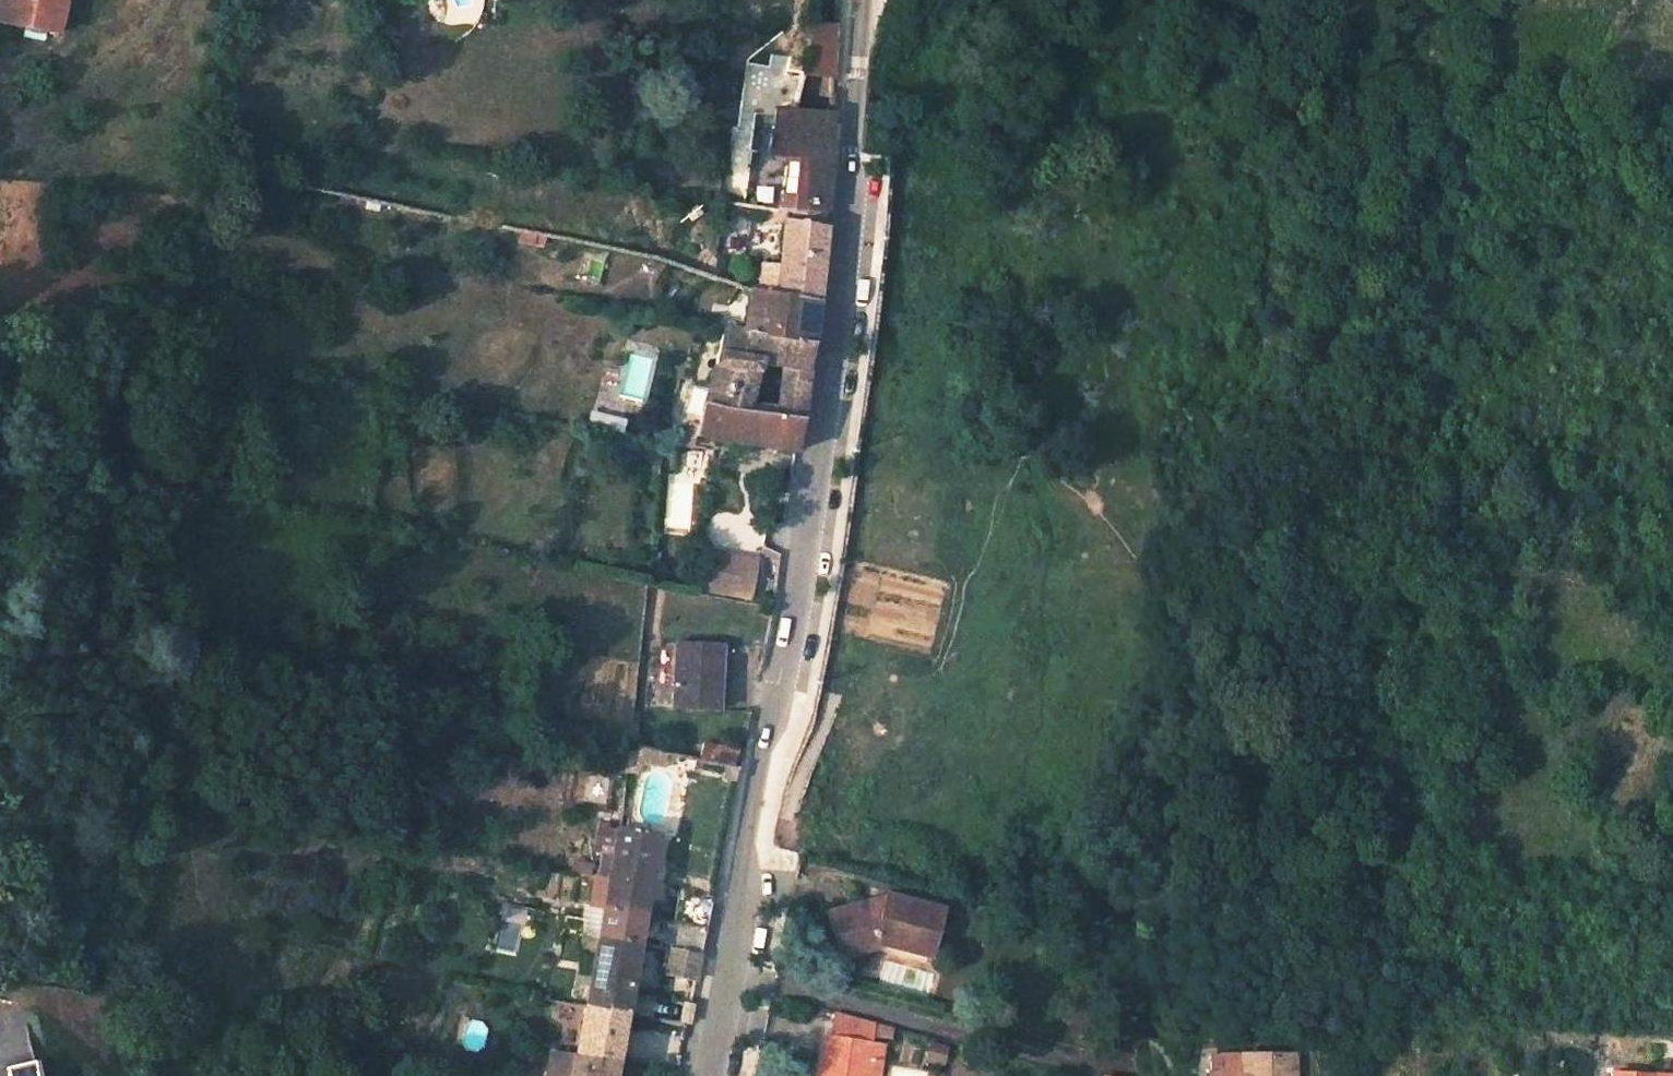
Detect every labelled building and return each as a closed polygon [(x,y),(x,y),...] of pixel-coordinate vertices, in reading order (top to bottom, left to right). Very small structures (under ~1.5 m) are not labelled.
[(5,24),(10,0),(0,0),(0,23),(5,24)] [(5,24),(39,32),(41,23),(48,19),(54,0),(10,0),(5,24)] [(39,32),(54,35),(64,0),(54,0),(48,19),(41,23),(39,32)] [(810,75),(838,76),(839,21),(811,21),(810,75)] [(807,158),(801,210),(824,212),(829,149),(832,114),(773,107),(767,153),(807,158)] [(821,247),(823,228),(783,224),(777,270),(774,293),(756,290),(748,289),(740,333),(721,329),(704,409),(701,428),(692,426),(690,435),(720,442),(794,454),(797,427),(801,400),(808,347),(811,324),(814,299),(821,247)] [(760,268),(756,290),(774,293),(777,270),(760,268)] [(702,549),(694,590),(745,600),(752,557),(702,549)] [(720,644),(675,642),(672,706),(717,709),(720,644)] [(742,752),(701,742),(696,761),(738,771),(742,752)] [(573,1053),(547,1047),(541,1075),(609,1075),(612,1062),(622,1012),(636,942),(641,914),(657,835),(620,827),(616,855),(612,870),(604,906),(598,933),(590,971),(579,969),(575,990),(585,993),(583,1004),(573,1053)] [(888,893),(886,902),(875,899),(829,913),(839,946),(878,936),(876,941),(931,955),(944,907),(888,893)] [(657,946),(670,949),(665,972),(694,979),(700,948),(704,927),(709,903),(676,896),(672,920),(662,918),(657,946)] [(875,948),(876,941),(878,936),(839,946),(841,957),(875,948)] [(870,1065),(880,1067),(884,1050),(872,1047),(877,1021),(838,1011),(832,1039),(826,1038),(817,1075),(868,1075),(870,1065)] [(1212,1075),(1296,1075),(1296,1055),(1213,1054),(1212,1075)] [(36,1066),(9,1073),(10,1075),(38,1075),(36,1066)]
